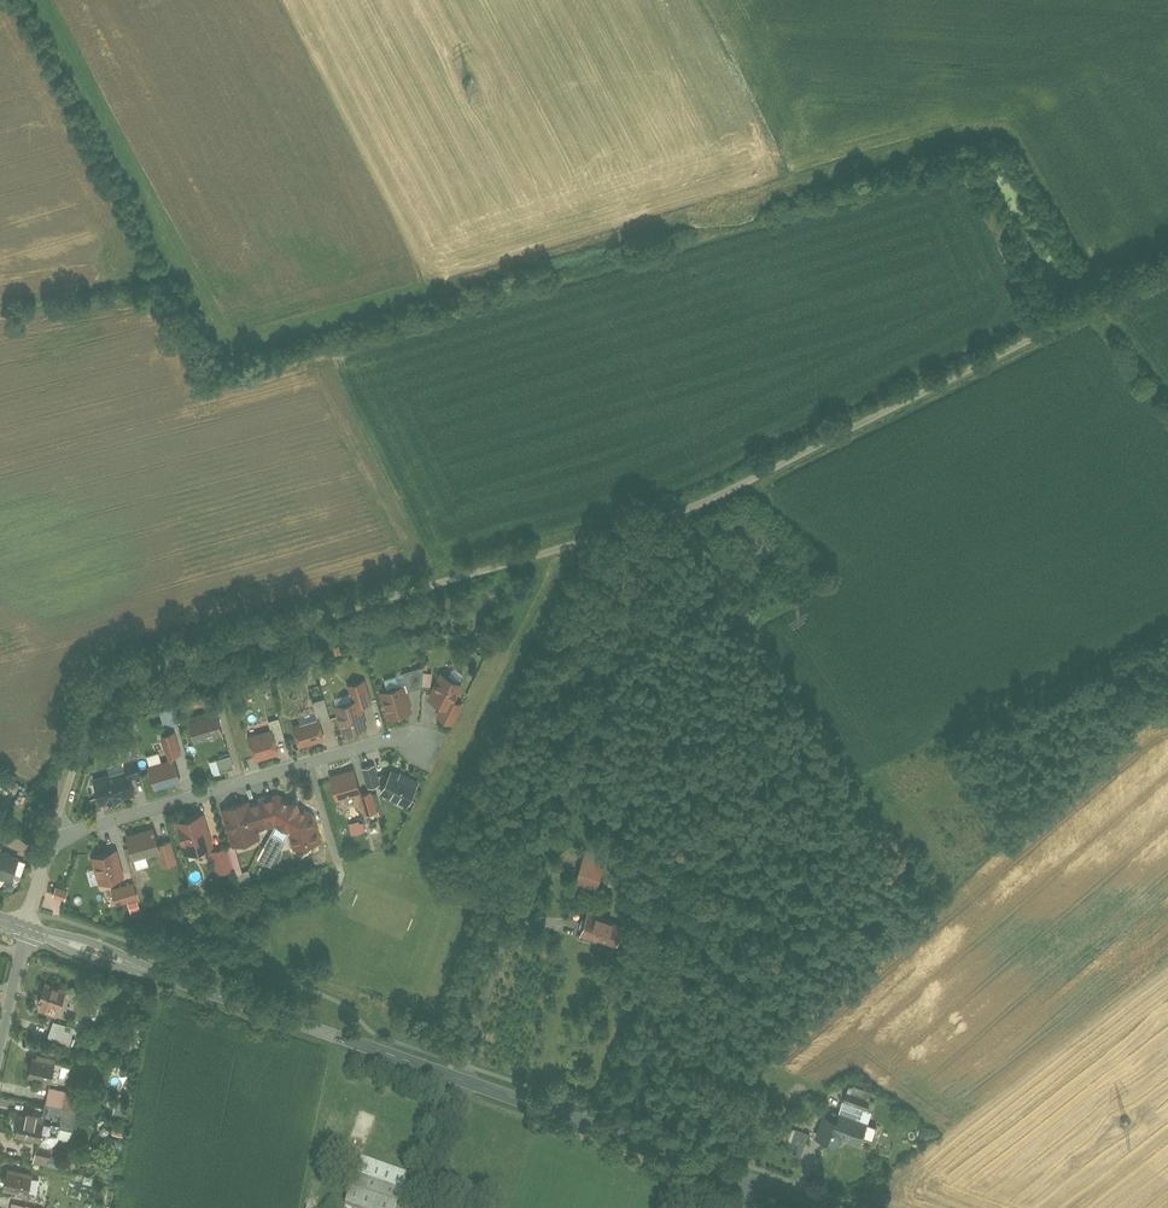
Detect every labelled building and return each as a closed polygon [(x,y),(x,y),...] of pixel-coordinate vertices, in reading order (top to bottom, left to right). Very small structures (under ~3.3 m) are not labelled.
[(423,686),(423,666),(402,672),(405,682),(408,690),(423,686)] [(464,684),(441,672),(428,697),(443,704),(438,714),(453,722),(463,703),(456,700),(464,684)] [(373,701),(366,678),(349,683),(353,697),(334,702),(343,731),(369,723),(363,704),(373,701)] [(408,690),(405,682),(381,689),(388,716),(413,709),(408,690)] [(204,698),(191,701),(192,707),(205,704),(204,698)] [(190,702),(180,704),(182,712),(192,710),(190,702)] [(224,733),(217,707),(188,715),(196,741),(224,733)] [(272,728),(275,738),(285,735),(279,716),(269,719),(272,728)] [(324,736),(319,718),(295,725),(300,743),(324,736)] [(275,738),(272,728),(249,735),(256,758),(278,751),(275,738)] [(182,753),(175,731),(163,734),(170,759),(148,765),(155,787),(181,779),(174,755),(182,753)] [(142,774),(136,753),(122,758),(125,768),(94,777),(101,802),(136,792),(131,777),(142,774)] [(234,767),(230,754),(219,758),(222,770),(234,767)] [(380,781),(374,762),(363,766),(368,784),(380,781)] [(362,792),(355,767),(331,774),(338,799),(359,793),(362,792)] [(406,803),(418,780),(392,767),(380,790),(406,803)] [(362,792),(359,793),(364,813),(377,809),(371,789),(362,792)] [(258,827),(275,822),(290,829),(296,848),(322,841),(314,812),(295,803),(278,794),(251,802),(250,799),(237,803),(223,807),(234,843),(261,836),(258,827)] [(213,844),(204,811),(175,819),(184,852),(213,844)] [(365,818),(352,821),(356,833),(368,830),(365,818)] [(133,859),(159,851),(157,844),(152,825),(125,833),(133,859)] [(177,862),(170,840),(157,844),(159,851),(164,866),(177,862)] [(236,867),(229,845),(210,851),(216,873),(236,867)] [(0,849),(0,875),(11,878),(18,854),(0,849)] [(125,875),(117,849),(92,856),(100,882),(125,875)] [(572,883),(594,890),(605,856),(583,849),(572,883)] [(329,855),(316,860),(319,867),(331,863),(329,855)] [(138,897),(134,882),(110,889),(115,904),(138,897)] [(70,889),(58,885),(54,895),(66,899),(70,889)] [(188,911),(195,903),(187,897),(180,905),(188,911)] [(586,912),(579,933),(614,946),(622,925),(586,912)] [(66,988),(46,981),(40,998),(42,999),(39,1009),(57,1015),(66,988)] [(75,1026),(54,1021),(50,1036),(71,1041),(75,1026)] [(54,1060),(32,1055),(28,1074),(50,1079),(54,1060)] [(54,1060),(50,1079),(58,1081),(62,1062),(54,1060)] [(49,1086),(45,1104),(78,1111),(82,1093),(49,1086)] [(822,1114),(813,1139),(836,1147),(840,1137),(869,1147),(876,1127),(866,1123),(873,1102),(869,1101),(871,1093),(849,1086),(845,1098),(843,1097),(835,1119),(822,1114)] [(75,1128),(78,1111),(45,1104),(43,1115),(40,1130),(58,1133),(60,1125),(75,1128)] [(43,1115),(20,1110),(15,1132),(39,1137),(40,1130),(43,1115)] [(65,1127),(63,1136),(76,1138),(77,1129),(65,1127)] [(790,1127),(781,1152),(797,1157),(805,1132),(790,1127)] [(53,1146),(40,1143),(36,1160),(49,1163),(52,1152),(53,1146)] [(70,1156),(52,1152),(49,1163),(68,1167),(70,1156)] [(343,1206),(349,1207),(399,1207),(411,1174),(360,1157),(343,1206)] [(31,1172),(7,1166),(3,1186),(27,1192),(31,1172)] [(76,1183),(75,1191),(92,1192),(94,1175),(86,1174),(85,1184),(81,1184),(76,1183)] [(95,1198),(106,1198),(107,1184),(96,1184),(95,1198)]
